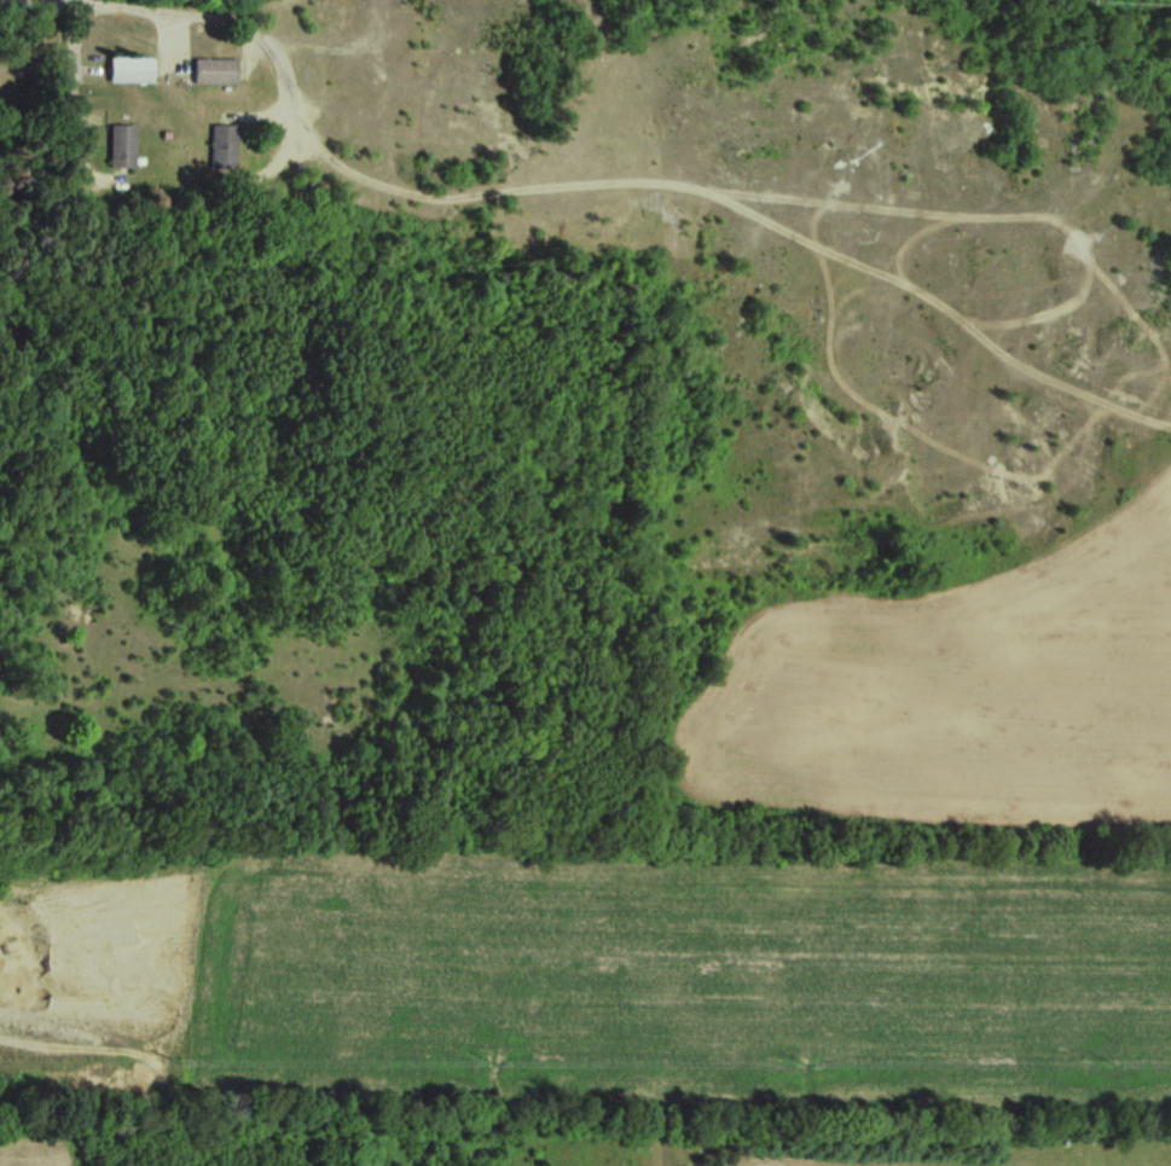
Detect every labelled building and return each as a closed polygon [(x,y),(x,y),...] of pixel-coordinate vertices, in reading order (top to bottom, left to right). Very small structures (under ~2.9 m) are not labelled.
[(155,83),(155,58),(112,58),(112,83),(155,83)] [(239,84),(239,60),(196,60),(196,84),(239,84)] [(111,170),(137,170),(137,125),(111,125),(111,170)] [(239,170),(239,126),(214,126),(214,170),(239,170)]
